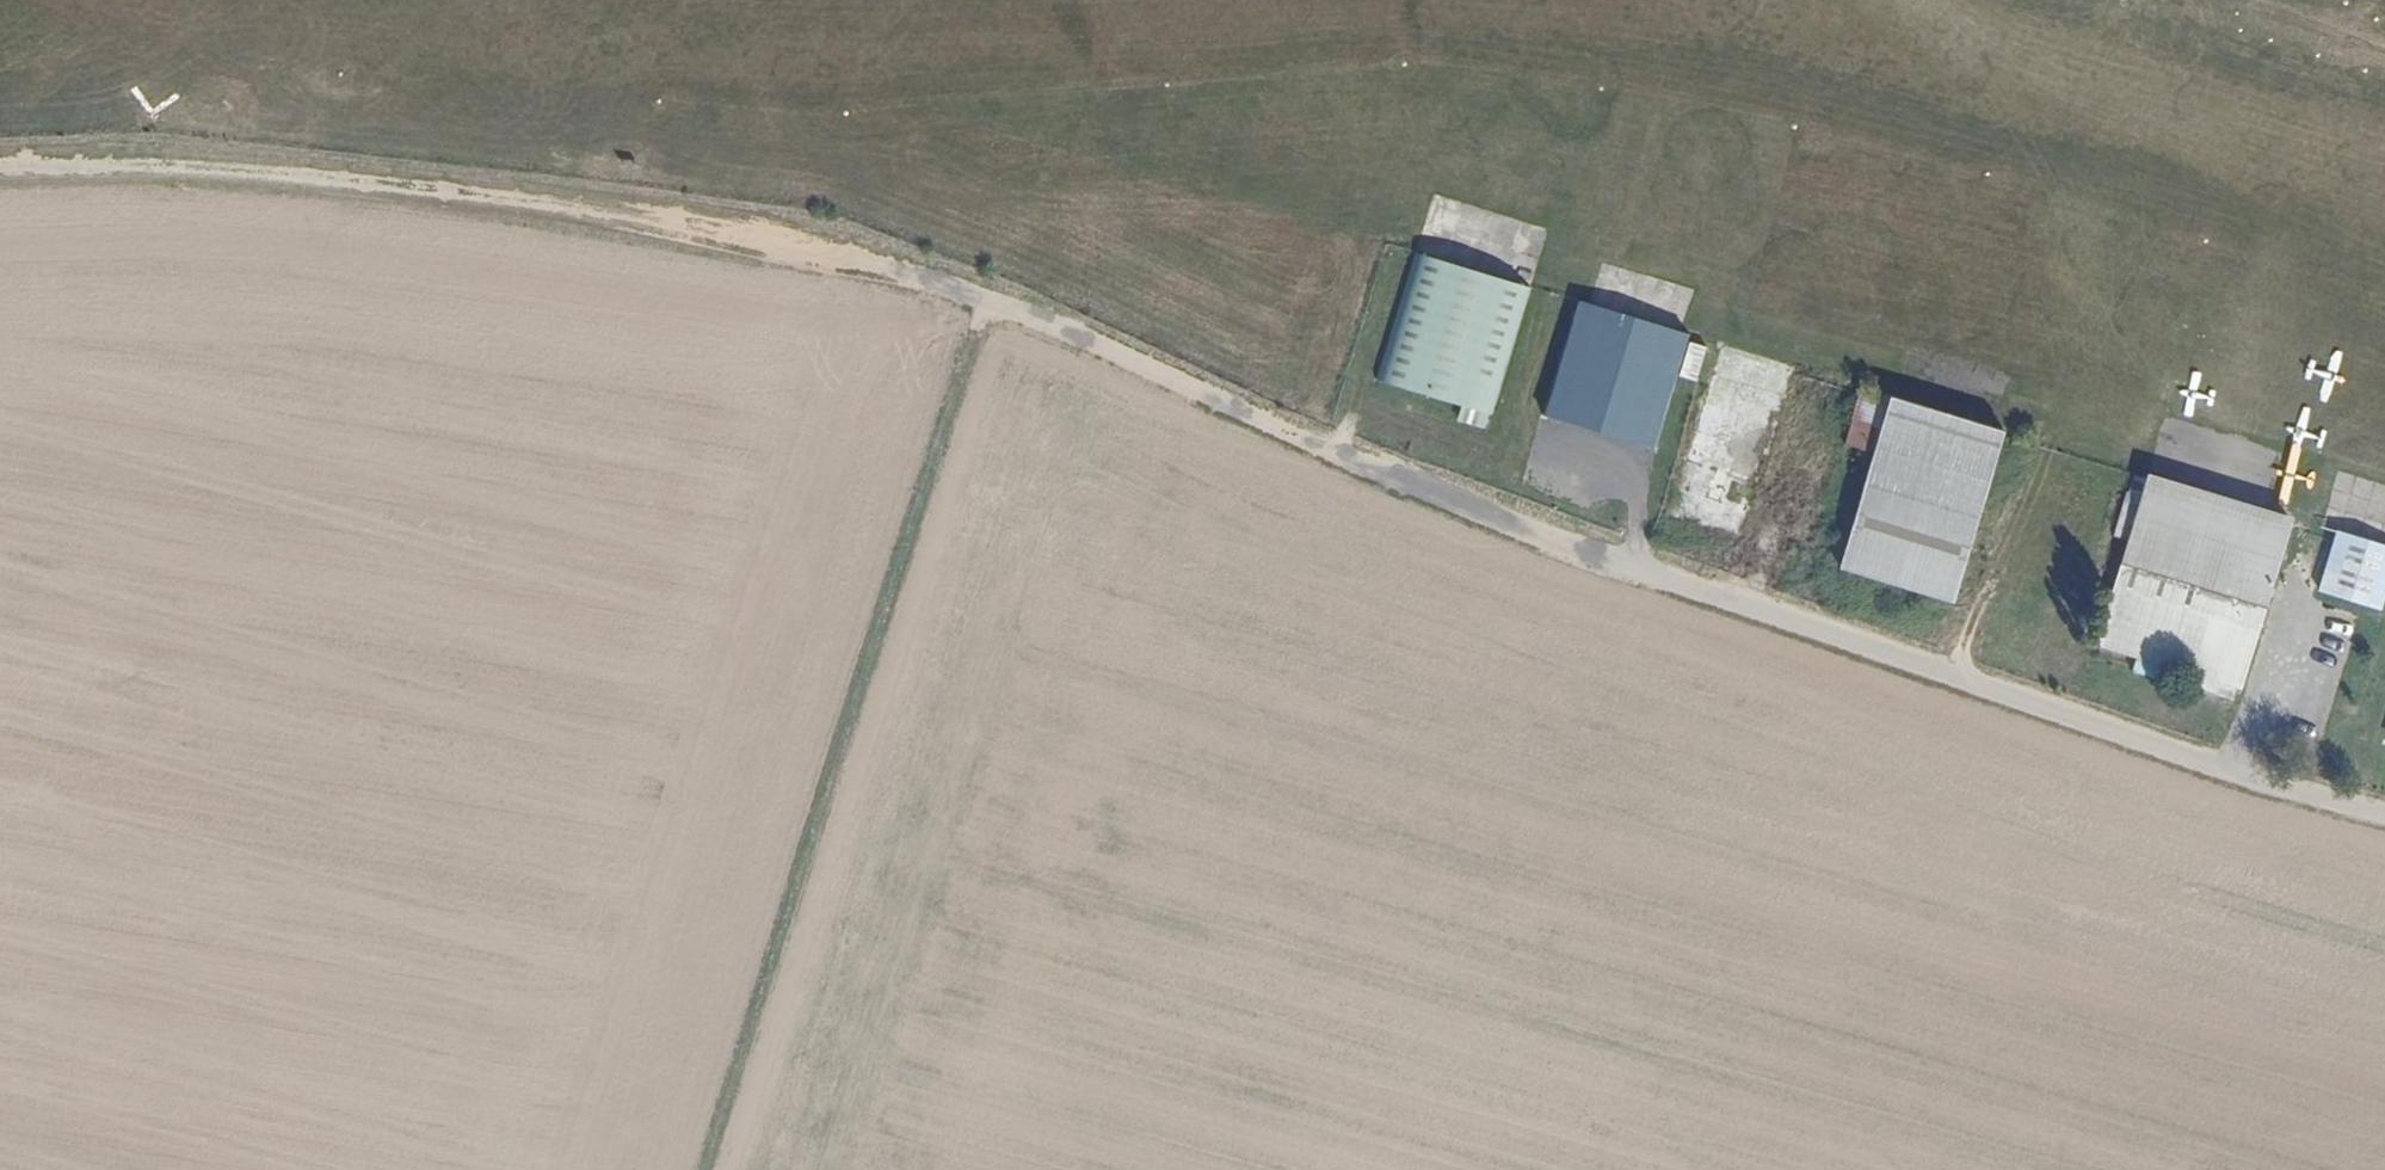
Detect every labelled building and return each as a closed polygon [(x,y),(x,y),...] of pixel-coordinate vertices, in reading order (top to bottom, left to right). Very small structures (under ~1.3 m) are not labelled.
[(1414,251),(1376,377),(1489,414),(1529,289),(1414,251)] [(1582,300),(1549,411),(1661,445),(1695,334),(1681,330),(1590,303),(1582,300)] [(1769,421),(1786,367),(1715,345),(1663,513),(1734,535),(1769,421)] [(1879,431),(1888,401),(1865,393),(1854,424),(1879,431)] [(1879,431),(1868,467),(1841,562),(1953,594),(2002,427),(1890,394),(1888,401),(1879,431)] [(1836,456),(1868,467),(1879,431),(1854,424),(1846,422),(1836,456)] [(2154,473),(2101,640),(2238,684),(2291,515),(2154,473)] [(2322,585),(2381,603),(2384,590),(2384,544),(2339,530),(2322,585)]
